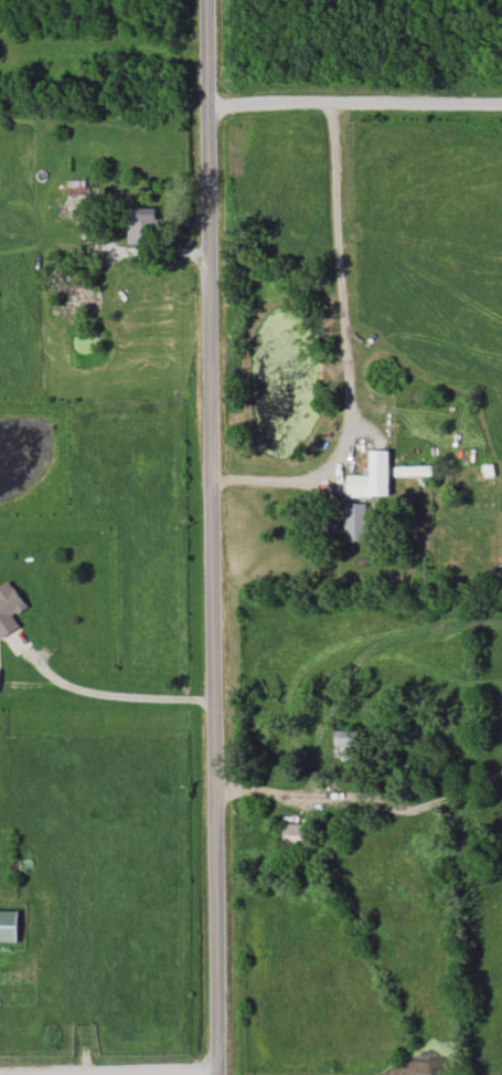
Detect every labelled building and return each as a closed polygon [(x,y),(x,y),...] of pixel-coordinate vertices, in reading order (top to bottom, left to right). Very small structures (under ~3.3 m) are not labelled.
[(68,196),(85,196),(85,180),(68,180),(68,196)] [(128,244),(157,244),(157,209),(128,209),(128,244)] [(388,451),(370,451),(370,476),(346,476),(346,497),(388,497),(388,451)] [(395,477),(431,477),(431,467),(395,467),(395,477)] [(345,543),(365,543),(365,504),(345,504),(345,543)] [(9,581),(0,587),(0,638),(2,641),(20,629),(13,618),(27,609),(9,581)] [(358,762),(358,733),(335,733),(335,762),(358,762)] [(283,848),(310,848),(310,825),(283,825),(283,848)]
